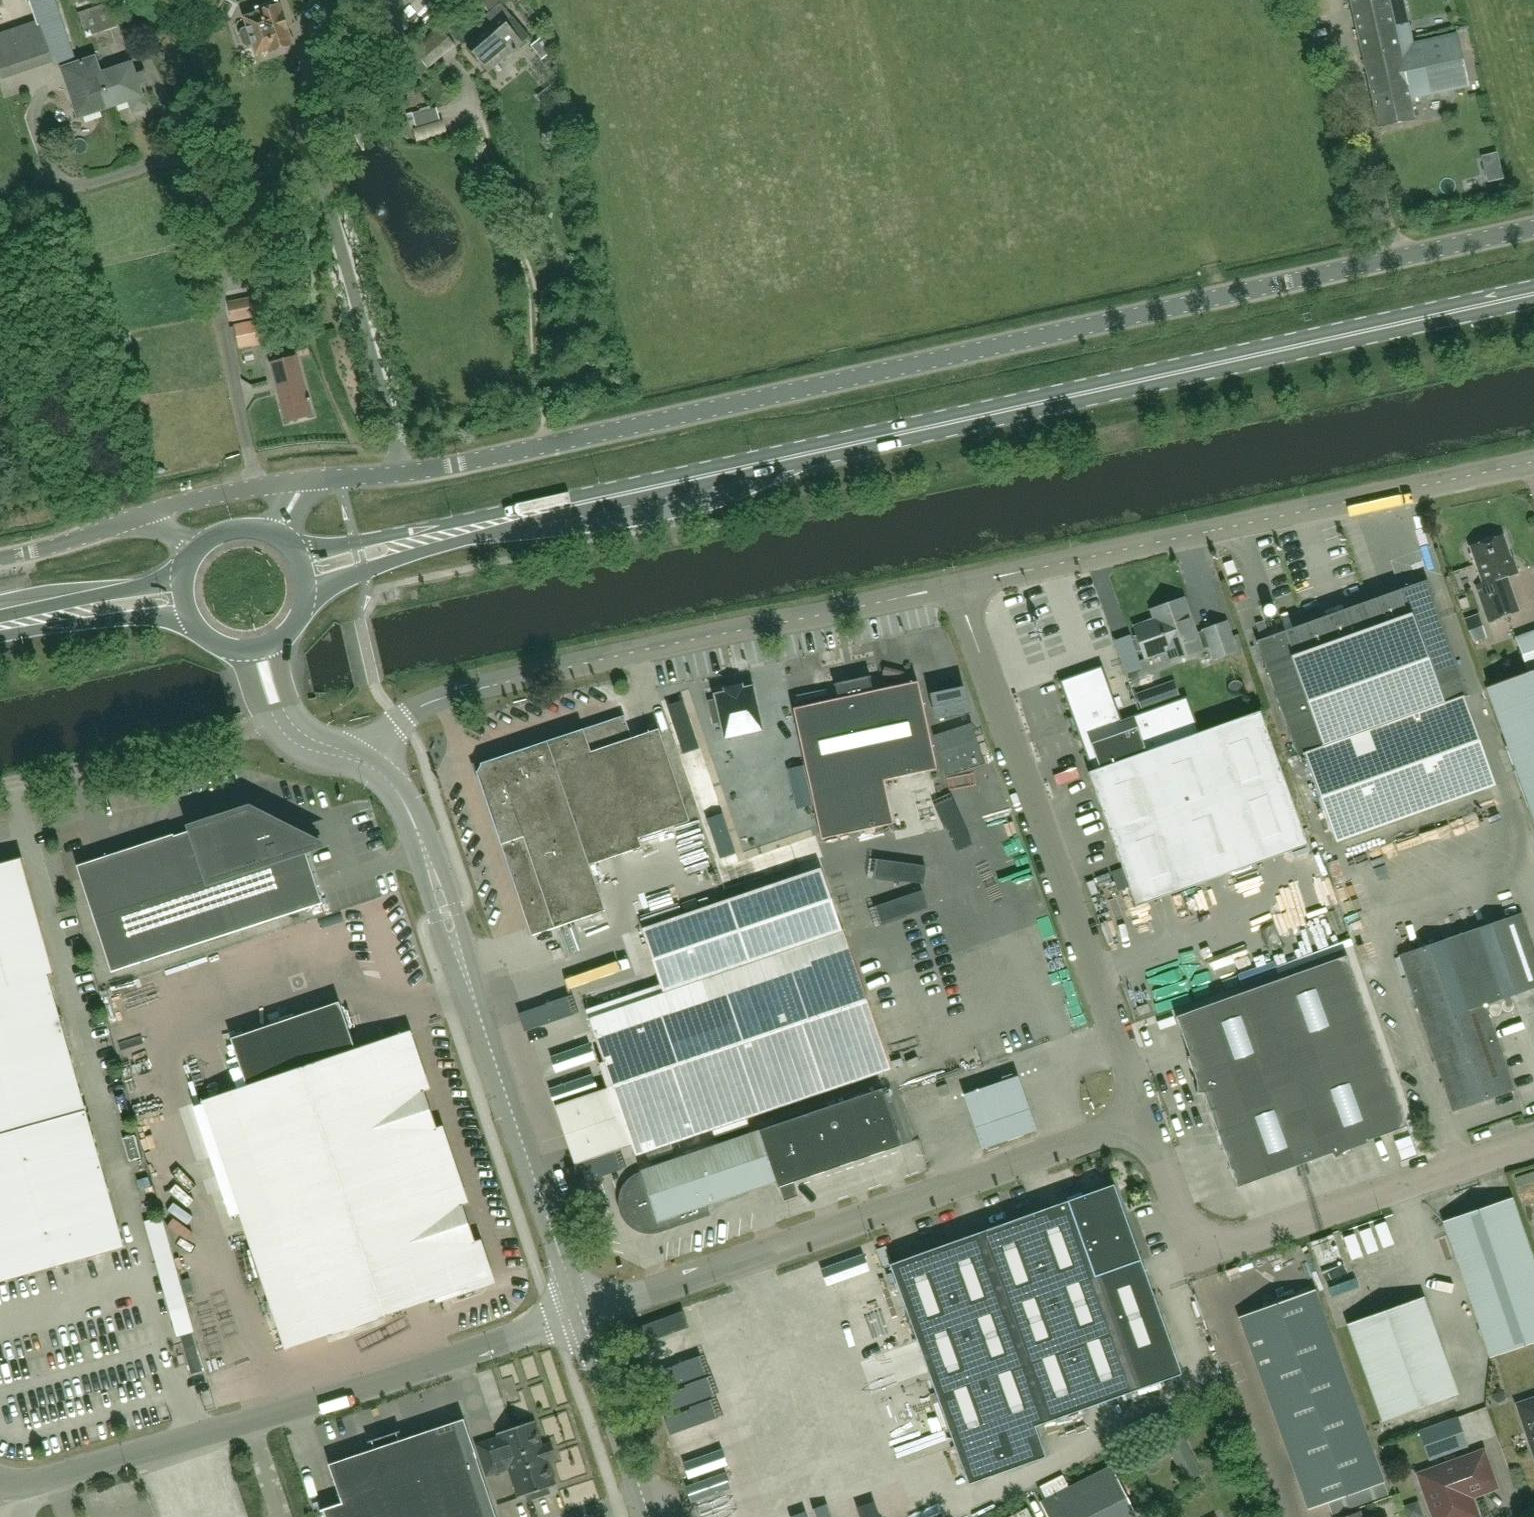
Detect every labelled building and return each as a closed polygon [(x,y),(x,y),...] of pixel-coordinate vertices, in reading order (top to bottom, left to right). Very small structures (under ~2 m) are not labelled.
[(37,20),(39,19),(52,58),(54,58),(63,70),(78,64),(54,0),(30,0),(37,20)] [(507,0),(490,0),(498,8),(488,17),(492,22),(466,45),(489,71),(522,42),(530,36),(502,4),(508,1),(507,0)] [(1409,99),(1467,87),(1456,35),(1413,44),(1405,9),(1390,12),(1388,0),(1351,0),(1367,73),(1402,65),(1409,99)] [(293,47),(280,3),(258,9),(259,15),(246,19),(249,29),(242,31),(241,35),(244,46),(250,47),(254,46),(257,55),(270,51),(271,54),(293,47)] [(109,27),(114,36),(115,42),(121,40),(123,43),(139,34),(134,26),(118,4),(81,16),(86,33),(109,27)] [(54,63),(52,58),(39,19),(37,20),(0,33),(0,72),(2,79),(54,63)] [(430,68),(455,47),(440,31),(415,52),(412,49),(396,64),(402,70),(393,78),(402,89),(408,84),(405,80),(410,75),(415,80),(430,68)] [(549,53),(538,40),(533,45),(543,57),(549,53)] [(100,76),(94,59),(78,64),(63,70),(80,118),(142,96),(138,85),(143,83),(140,74),(135,76),(132,65),(100,76)] [(1414,121),(1409,99),(1402,65),(1367,73),(1379,129),(1414,121)] [(255,317),(282,312),(278,292),(252,297),(251,297),(255,317)] [(239,349),(265,343),(260,320),(234,325),(239,349)] [(286,422),(312,416),(297,358),(272,364),(286,422)] [(1503,538),(1471,550),(1483,583),(1476,586),(1490,623),(1518,612),(1505,578),(1519,573),(1517,568),(1514,569),(1503,538)] [(1428,581),(1262,642),(1258,644),(1300,758),(1306,756),(1339,844),(1498,785),(1466,697),(1470,695),(1428,581)] [(1155,621),(1134,628),(1146,660),(1166,653),(1170,662),(1209,648),(1214,661),(1236,653),(1226,624),(1196,635),(1183,600),(1151,611),(1155,621)] [(1477,615),(1465,619),(1473,642),(1484,638),(1477,615)] [(1516,639),(1528,672),(1529,675),(1533,673),(1533,633),(1516,639)] [(1102,666),(1061,681),(1075,718),(1070,720),(1073,730),(1078,728),(1094,771),(1090,772),(1138,905),(1306,845),(1258,711),(1199,733),(1187,698),(1123,722),(1102,666)] [(1528,672),(1485,687),(1533,821),(1533,673),(1529,675),(1528,672)] [(838,700),(795,710),(824,841),(893,825),(884,782),(938,770),(919,682),(875,692),(872,676),(835,685),(838,700)] [(725,738),(762,730),(753,687),(742,690),(741,685),(726,689),(727,693),(716,696),(717,700),(709,702),(714,723),(722,721),(725,738)] [(965,707),(955,709),(959,726),(969,723),(965,707)] [(624,716),(480,765),(476,773),(532,937),(606,912),(590,866),(642,848),(639,839),(690,822),(658,730),(632,739),(624,716)] [(321,846),(249,809),(191,828),(192,831),(174,837),(173,835),(77,867),(111,972),(322,904),(305,851),(321,846)] [(86,1112),(17,867),(0,872),(0,1283),(124,1248),(86,1112)] [(664,995),(589,1020),(635,1157),(712,1131),(714,1139),(748,1127),(746,1120),(890,1071),(844,934),(843,934),(821,870),(642,930),(664,995)] [(1521,915),(1400,957),(1453,1112),(1513,1091),(1484,1006),(1533,989),(1533,952),(1521,915)] [(1347,956),(1178,1016),(1193,1055),(1191,1056),(1199,1079),(1200,1091),(1200,1092),(1206,1092),(1239,1188),(1333,1155),(1336,1160),(1337,1159),(1347,1152),(1370,1144),(1369,1142),(1408,1128),(1347,956)] [(193,969),(162,975),(165,988),(195,983),(193,969)] [(153,998),(150,978),(117,982),(119,1002),(153,998)] [(232,1039),(248,1086),(202,1101),(286,1349),(488,1281),(405,1033),(355,1050),(339,1002),(232,1039)] [(1021,1085),(966,1105),(985,1159),(1040,1140),(1021,1085)] [(947,1086),(937,1089),(941,1099),(950,1096),(947,1086)] [(629,1193),(627,1201),(627,1208),(630,1215),(634,1222),(640,1226),(647,1229),(655,1230),(663,1229),(708,1213),(706,1209),(779,1184),(781,1190),(905,1149),(885,1090),(642,1172),(644,1178),(638,1181),(633,1187),(629,1193)] [(123,1139),(129,1162),(141,1158),(134,1136),(123,1139)] [(839,1173),(844,1189),(916,1172),(912,1155),(839,1173)] [(1185,1372),(1117,1185),(893,1266),(973,1485),(1046,1459),(1035,1427),(1185,1372)] [(1533,1341),(1533,1268),(1511,1201),(1444,1223),(1489,1356),(1533,1341)] [(1315,1292),(1239,1320),(1308,1510),(1384,1483),(1315,1292)] [(1423,1299),(1348,1326),(1383,1421),(1458,1394),(1423,1299)] [(787,1317),(755,1328),(776,1396),(809,1385),(787,1317)] [(735,1337),(693,1345),(698,1370),(740,1362),(735,1337)] [(848,1403),(853,1417),(898,1401),(893,1387),(848,1403)] [(1516,1405),(1533,1459),(1533,1399),(1516,1405)] [(1429,1461),(1468,1447),(1458,1417),(1419,1431),(1429,1461)] [(328,1466),(341,1505),(323,1511),(325,1516),(495,1516),(463,1421),(398,1443),(395,1434),(371,1442),(374,1451),(328,1466)] [(534,1422),(496,1435),(499,1445),(478,1452),(487,1477),(508,1470),(517,1500),(525,1497),(527,1503),(549,1495),(547,1490),(555,1487),(534,1422)] [(1180,1432),(1164,1440),(1172,1455),(1170,1455),(1181,1477),(1198,1468),(1180,1432)] [(1417,1475),(1432,1516),(1476,1516),(1478,1515),(1472,1499),(1497,1490),(1483,1452),(1417,1475)] [(1403,1506),(1406,1516),(1424,1516),(1425,1516),(1419,1501),(1403,1506)] [(881,1508),(853,1516),(884,1516),(881,1508)] [(1026,1509),(1011,1516),(1030,1516),(1026,1509)]
